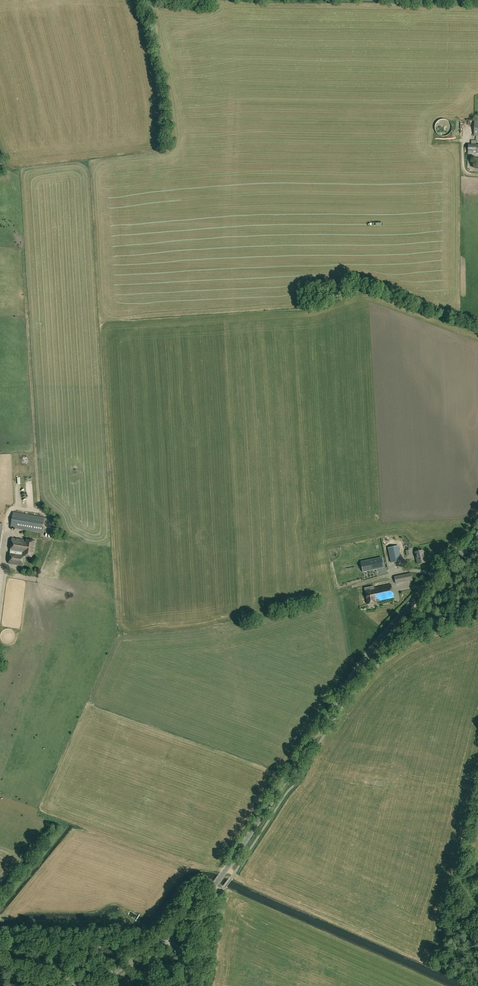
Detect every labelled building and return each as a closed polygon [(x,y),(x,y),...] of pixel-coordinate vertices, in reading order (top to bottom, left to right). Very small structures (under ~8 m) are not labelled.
[(13,513),(10,528),(41,533),(44,518),(13,513)] [(26,539),(25,540),(13,538),(8,564),(22,566),(24,556),(33,558),(35,540),(26,539)] [(387,548),(391,563),(401,561),(398,545),(387,548)] [(423,550),(415,552),(418,564),(425,563),(423,550)] [(362,569),(358,569),(359,575),(373,572),(373,567),(379,566),(379,562),(371,563),(372,564),(361,566),(362,569)] [(412,580),(411,573),(394,577),(395,584),(412,580)] [(391,585),(374,588),(373,586),(364,588),(367,604),(375,602),(375,601),(393,598),(391,585)]
